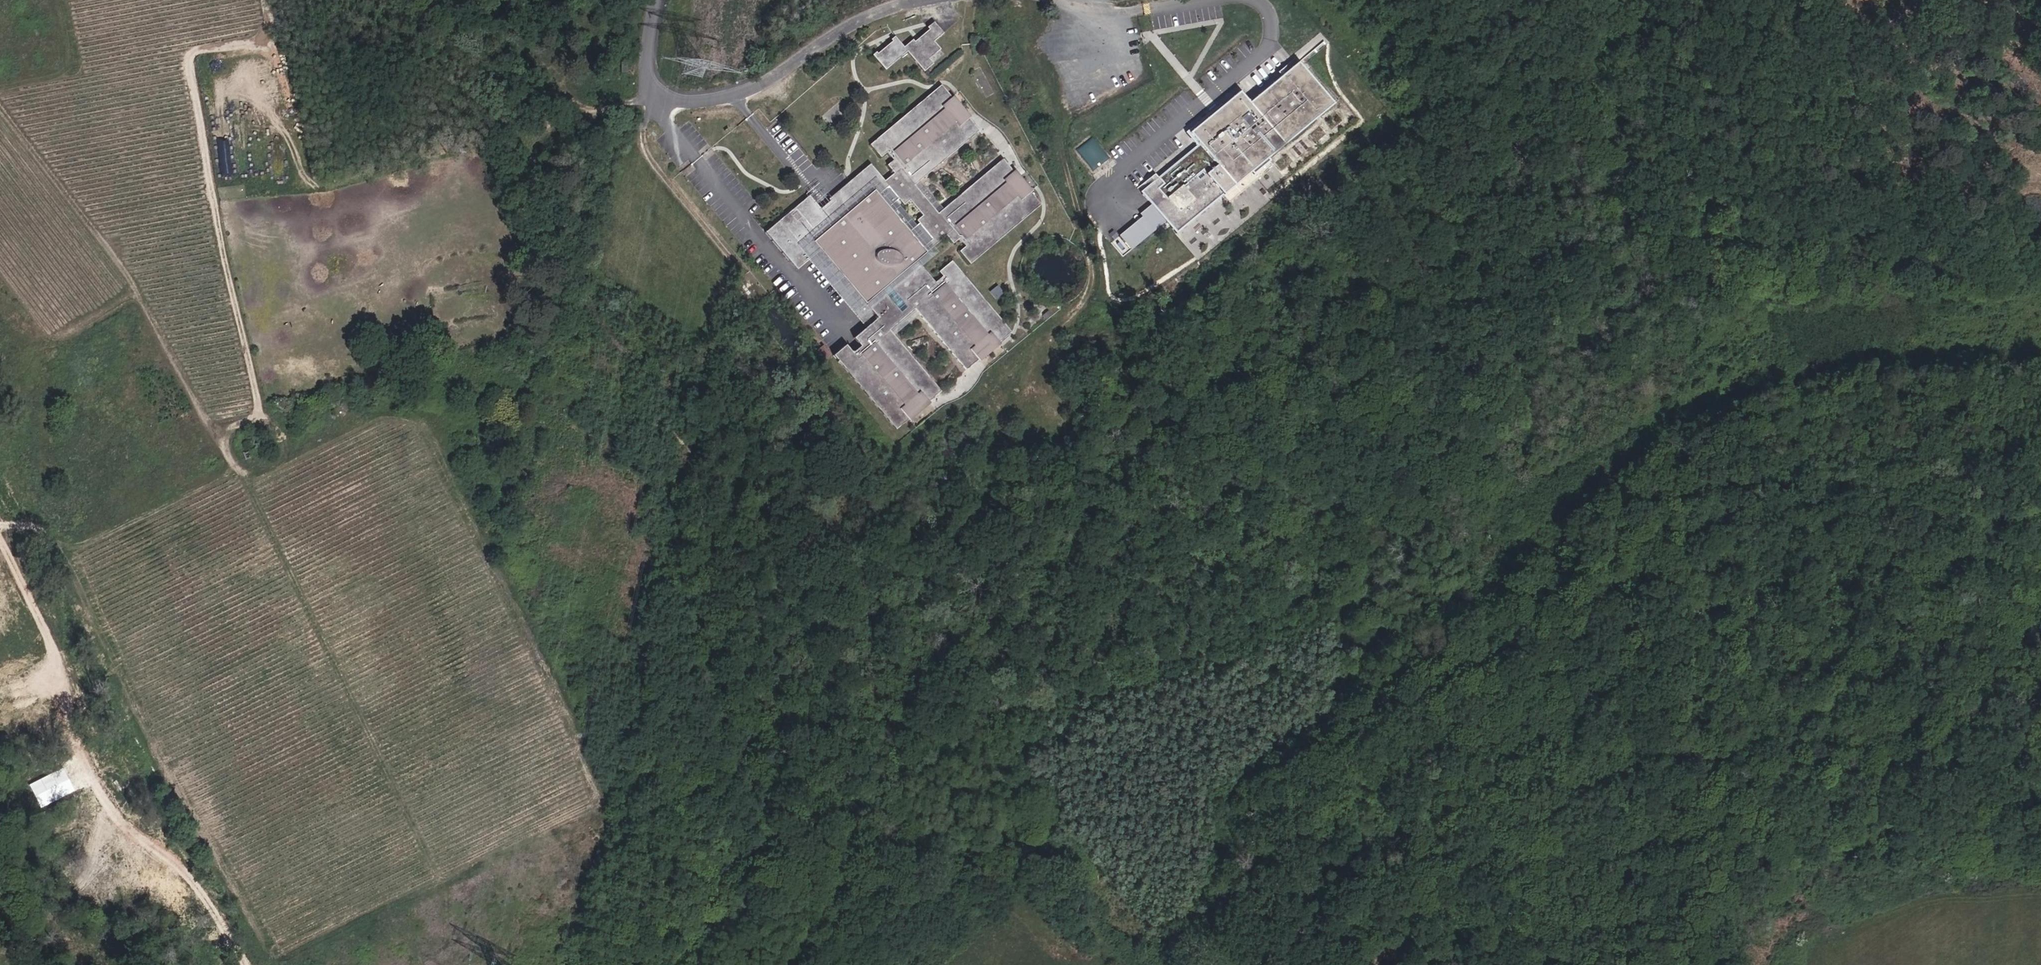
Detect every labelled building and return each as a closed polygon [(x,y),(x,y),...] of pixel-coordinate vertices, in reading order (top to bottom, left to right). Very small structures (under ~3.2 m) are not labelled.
[(928,59),(939,50),(933,42),(943,34),(933,22),(927,28),(928,30),(914,42),(912,40),(903,48),(894,37),(890,40),(892,41),(877,54),(876,52),(872,55),(884,70),(906,52),(923,72),(932,64),(928,59)] [(1334,103),(1299,61),(1249,102),(1240,91),(1217,110),(1190,132),(1199,143),(1141,191),(1176,233),(1334,103)] [(913,186),(978,131),(968,118),(962,124),(958,119),(946,128),(937,118),(949,108),(945,103),(951,98),(940,85),(869,145),(879,158),(886,152),(893,160),(886,165),(893,173),(883,181),(869,164),(857,174),(876,196),(886,187),(901,204),(908,199),(923,217),(916,223),(931,240),(920,249),(924,254),(936,244),(945,236),(951,244),(958,239),(964,246),(958,252),(969,265),(1040,205),(1029,192),(1023,198),(1019,193),(1008,203),(999,192),(1010,182),(1006,178),(1013,172),(1002,159),(936,214),(913,186)] [(968,118),(951,98),(945,103),(949,108),(937,118),(946,128),(958,119),(962,124),(968,118)] [(1029,192),(1013,172),(1006,178),(1010,182),(999,192),(1008,203),(1019,193),(1023,198),(1029,192)] [(920,249),(876,196),(857,174),(827,199),(829,201),(819,209),(808,195),(764,232),(788,262),(806,247),(876,331),(858,346),(850,353),(843,345),(830,356),(892,430),(905,419),(900,413),(905,409),(895,398),(906,389),(915,400),(920,397),(925,403),(938,392),(886,329),(911,309),(963,371),(976,360),(971,354),(976,350),(966,339),(977,330),(987,341),(991,337),(996,343),(1009,333),(949,261),(936,272),(940,277),(933,283),(914,262),(924,254),(920,249)] [(829,201),(827,199),(817,187),(808,195),(819,209),(829,201)] [(876,331),(806,247),(788,262),(795,270),(807,259),(864,328),(851,338),(858,346),(876,331)] [(976,360),(996,343),(991,337),(987,341),(977,330),(966,339),(976,350),(971,354),(976,360)] [(828,355),(821,346),(815,350),(823,359),(828,355)] [(905,419),(925,403),(920,397),(915,400),(906,389),(895,398),(905,409),(900,413),(905,419)] [(253,459),(269,452),(265,441),(248,448),(253,459)]
